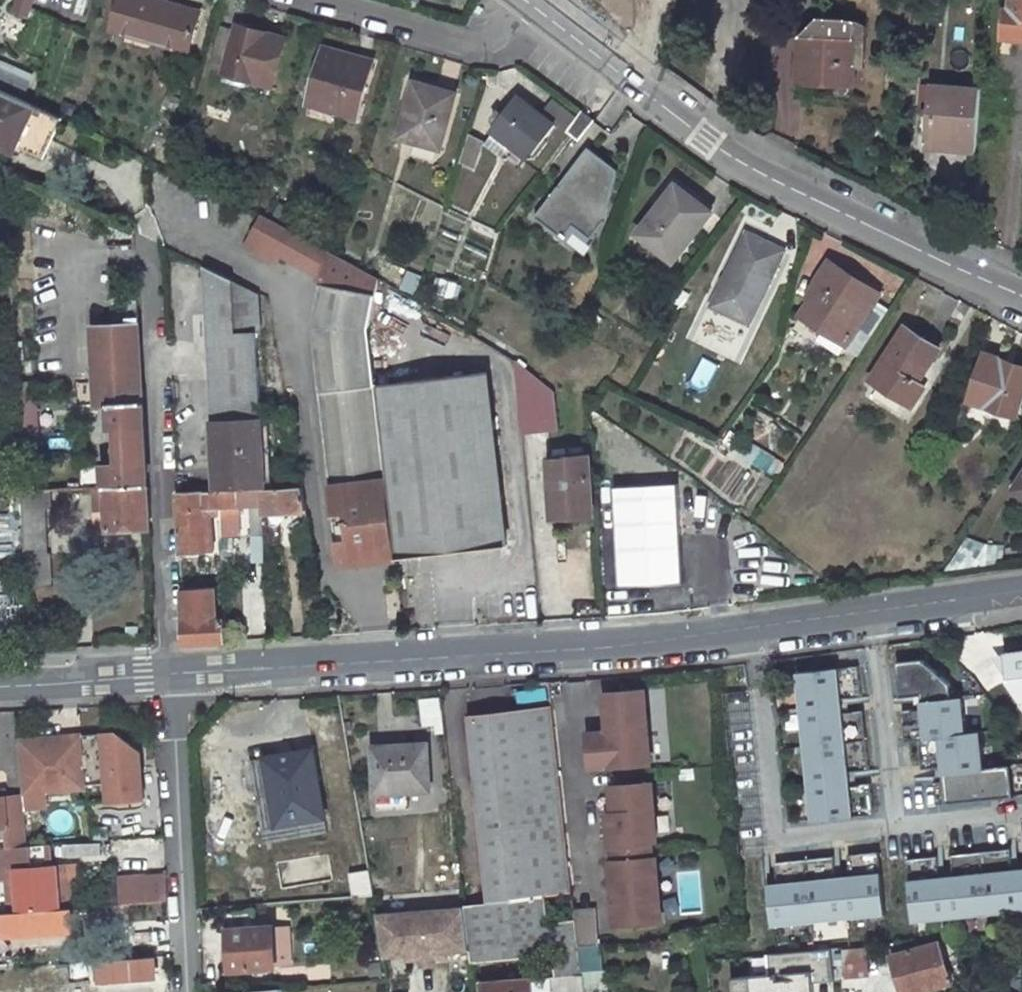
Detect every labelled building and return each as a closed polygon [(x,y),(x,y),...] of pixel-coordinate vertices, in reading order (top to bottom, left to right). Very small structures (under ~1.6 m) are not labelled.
[(171,51),(181,13),(132,0),(124,0),(116,29),(154,39),(152,46),(171,51)] [(998,35),(1021,38),(1021,0),(1008,0),(1007,8),(1000,8),(998,35)] [(802,34),(799,37),(797,82),(852,84),(853,68),(863,69),(864,30),(859,26),(850,21),(837,19),(829,19),(822,20),(816,23),(810,27),(802,34)] [(237,32),(267,40),(269,34),(239,25),(237,32)] [(152,46),(154,39),(116,29),(114,36),(152,46)] [(269,34),(267,40),(237,32),(224,74),(274,90),(289,40),(269,34)] [(375,67),(327,53),(311,108),(359,122),(375,67)] [(459,97),(417,84),(400,141),(442,154),(459,97)] [(979,91),(921,86),(918,110),(929,111),(926,144),(975,149),(979,91)] [(63,118),(39,107),(0,89),(0,137),(44,157),(63,118)] [(503,138),(536,163),(537,163),(563,129),(523,100),(497,134),(503,138)] [(582,112),(567,131),(574,136),(581,142),(595,123),(582,112)] [(460,162),(476,167),(486,139),(470,134),(460,162)] [(526,175),(536,163),(503,138),(494,149),(526,175)] [(590,149),(538,219),(574,247),(582,235),(593,243),(611,219),(621,172),(590,149)] [(678,185),(639,236),(675,265),(714,216),(678,185)] [(379,279),(263,215),(246,246),(276,263),(283,256),(322,278),(312,327),(340,564),(396,557),(369,329),(379,279)] [(790,254),(749,236),(716,310),(757,329),(790,254)] [(883,295),(832,260),(817,283),(811,299),(817,306),(807,321),(847,347),(883,295)] [(234,279),(205,265),(213,419),(262,416),(257,332),(236,332),(234,279)] [(406,269),(400,288),(415,293),(422,275),(406,269)] [(436,294),(459,298),(462,281),(439,276),(436,294)] [(257,332),(263,331),(260,294),(234,279),(236,332),(257,332)] [(147,485),(143,404),(138,324),(93,326),(96,406),(108,406),(110,431),(119,431),(120,465),(105,466),(104,467),(106,487),(147,485)] [(925,389),(919,384),(940,353),(907,332),(870,386),(909,412),(925,389)] [(1021,408),(1021,376),(1004,370),(1005,363),(986,358),(965,422),(1012,438),(1021,408)] [(515,362),(523,433),(558,429),(591,427),(590,421),(557,395),(518,364),(515,362)] [(507,545),(486,371),(378,384),(397,557),(507,545)] [(41,431),(39,379),(19,380),(22,432),(41,431)] [(262,416),(213,419),(216,491),(219,491),(266,488),(262,416)] [(754,440),(742,454),(771,479),(783,466),(754,440)] [(554,517),(593,515),(589,455),(551,458),(551,470),(552,479),(554,517)] [(104,467),(83,467),(85,488),(106,487),(104,467)] [(663,515),(678,497),(652,476),(636,495),(663,515)] [(1014,493),(1021,499),(1021,482),(1014,493)] [(108,531),(150,529),(147,485),(106,487),(106,489),(107,511),(108,531)] [(303,486),(266,488),(261,489),(263,513),(307,510),(303,486)] [(45,509),(51,509),(50,489),(22,491),(26,583),(52,582),(50,553),(48,553),(45,509)] [(97,511),(107,511),(106,489),(96,489),(97,511)] [(263,513),(261,489),(219,491),(220,507),(239,506),(251,506),(253,536),(264,536),(263,513)] [(219,491),(216,491),(203,492),(203,490),(202,490),(178,492),(181,551),(208,548),(207,539),(214,538),(213,528),(207,529),(205,515),(220,515),(220,507),(219,491)] [(312,549),(308,521),(290,531),(295,552),(312,549)] [(650,537),(640,540),(639,531),(623,533),(624,543),(625,547),(650,543),(650,537)] [(253,536),(254,561),(266,561),(264,536),(253,536)] [(233,537),(223,538),(224,551),(234,550),(233,537)] [(673,552),(671,539),(650,543),(625,547),(624,543),(615,544),(616,560),(628,559),(629,567),(622,568),(623,578),(630,577),(631,582),(643,580),(644,593),(666,590),(666,586),(674,583),(672,577),(687,574),(685,564),(679,566),(675,552),(673,552)] [(215,615),(214,588),(182,589),(185,642),(227,640),(226,614),(215,615)] [(624,617),(636,617),(634,592),(622,592),(624,617)] [(920,660),(895,662),(899,696),(918,694),(920,709),(902,711),(905,742),(919,740),(921,769),(941,767),(945,803),(1012,796),(1009,768),(983,769),(979,731),(965,732),(961,696),(951,697),(950,683),(920,660)] [(838,669),(795,672),(808,823),(852,819),(838,669)] [(591,767),(650,762),(645,689),(624,691),(624,696),(618,697),(617,692),(605,693),(606,706),(608,709),(611,710),(612,721),(607,722),(608,731),(588,732),(591,767)] [(442,696),(419,698),(422,730),(444,729),(442,696)] [(572,892),(552,706),(468,716),(488,902),(465,905),(465,908),(470,948),(472,963),(554,953),(555,961),(556,973),(581,970),(578,947),(575,919),(549,923),(545,895),(572,892)] [(117,733),(84,736),(88,786),(108,784),(109,802),(144,800),(140,752),(117,733)] [(68,742),(20,746),(24,794),(44,792),(88,789),(88,786),(84,736),(67,737),(68,742)] [(430,790),(427,743),(374,746),(376,790),(409,788),(409,791),(430,790)] [(328,832),(313,750),(250,760),(264,844),(328,832)] [(652,782),(611,786),(613,820),(608,820),(610,843),(612,843),(614,860),(652,857),(651,840),(656,840),(652,782)] [(409,788),(376,790),(378,809),(410,808),(409,791),(409,788)] [(44,792),(24,794),(24,795),(25,810),(45,809),(44,792)] [(8,848),(28,846),(25,810),(24,795),(6,797),(0,797),(0,827),(7,826),(8,848)] [(112,855),(111,839),(69,842),(70,857),(112,855)] [(126,868),(164,867),(163,839),(124,841),(126,868)] [(19,912),(60,908),(57,864),(48,865),(44,865),(44,858),(48,858),(46,844),(28,846),(8,848),(0,849),(0,868),(1,880),(7,880),(17,879),(19,912)] [(614,860),(610,861),(612,886),(616,886),(617,893),(613,893),(615,923),(661,919),(658,889),(656,889),(655,882),(658,882),(656,857),(652,857),(614,860)] [(60,908),(68,907),(65,863),(57,864),(60,908)] [(906,881),(909,923),(1021,913),(1021,870),(906,881)] [(168,900),(167,874),(148,876),(150,902),(168,900)] [(881,874),(766,885),(770,925),(884,915),(881,874)] [(121,878),(123,904),(150,902),(148,876),(121,878)] [(7,880),(9,912),(19,912),(17,879),(7,880)] [(60,908),(19,912),(9,912),(0,913),(0,932),(62,927),(60,908)] [(424,912),(427,952),(447,950),(470,948),(465,908),(424,912)] [(599,945),(595,908),(574,910),(575,919),(578,947),(599,945)] [(228,913),(229,929),(255,927),(253,911),(228,913)] [(377,916),(384,956),(408,954),(427,952),(424,912),(377,916)] [(277,966),(292,965),(289,924),(274,926),(277,966)] [(231,970),(277,966),(274,926),(255,927),(229,929),(231,970)] [(939,941),(891,954),(902,991),(916,991),(952,982),(939,941)] [(602,970),(601,945),(599,945),(578,947),(581,970),(581,971),(596,970),(602,970)] [(833,978),(831,949),(769,953),(770,973),(731,975),(732,991),(817,991),(816,979),(833,978)] [(867,975),(866,949),(845,951),(846,977),(867,975)] [(427,952),(429,965),(435,965),(435,958),(448,957),(447,950),(427,952)] [(429,965),(427,952),(408,954),(408,961),(422,959),(422,966),(429,965)] [(155,976),(154,957),(95,961),(95,973),(101,973),(101,980),(155,976)] [(556,973),(555,961),(532,964),(533,975),(556,973)] [(596,970),(598,991),(608,991),(607,976),(612,975),(611,969),(602,970),(596,970)] [(596,970),(484,981),(485,991),(598,991),(596,970)] [(818,981),(819,991),(833,991),(832,980),(818,981)]
